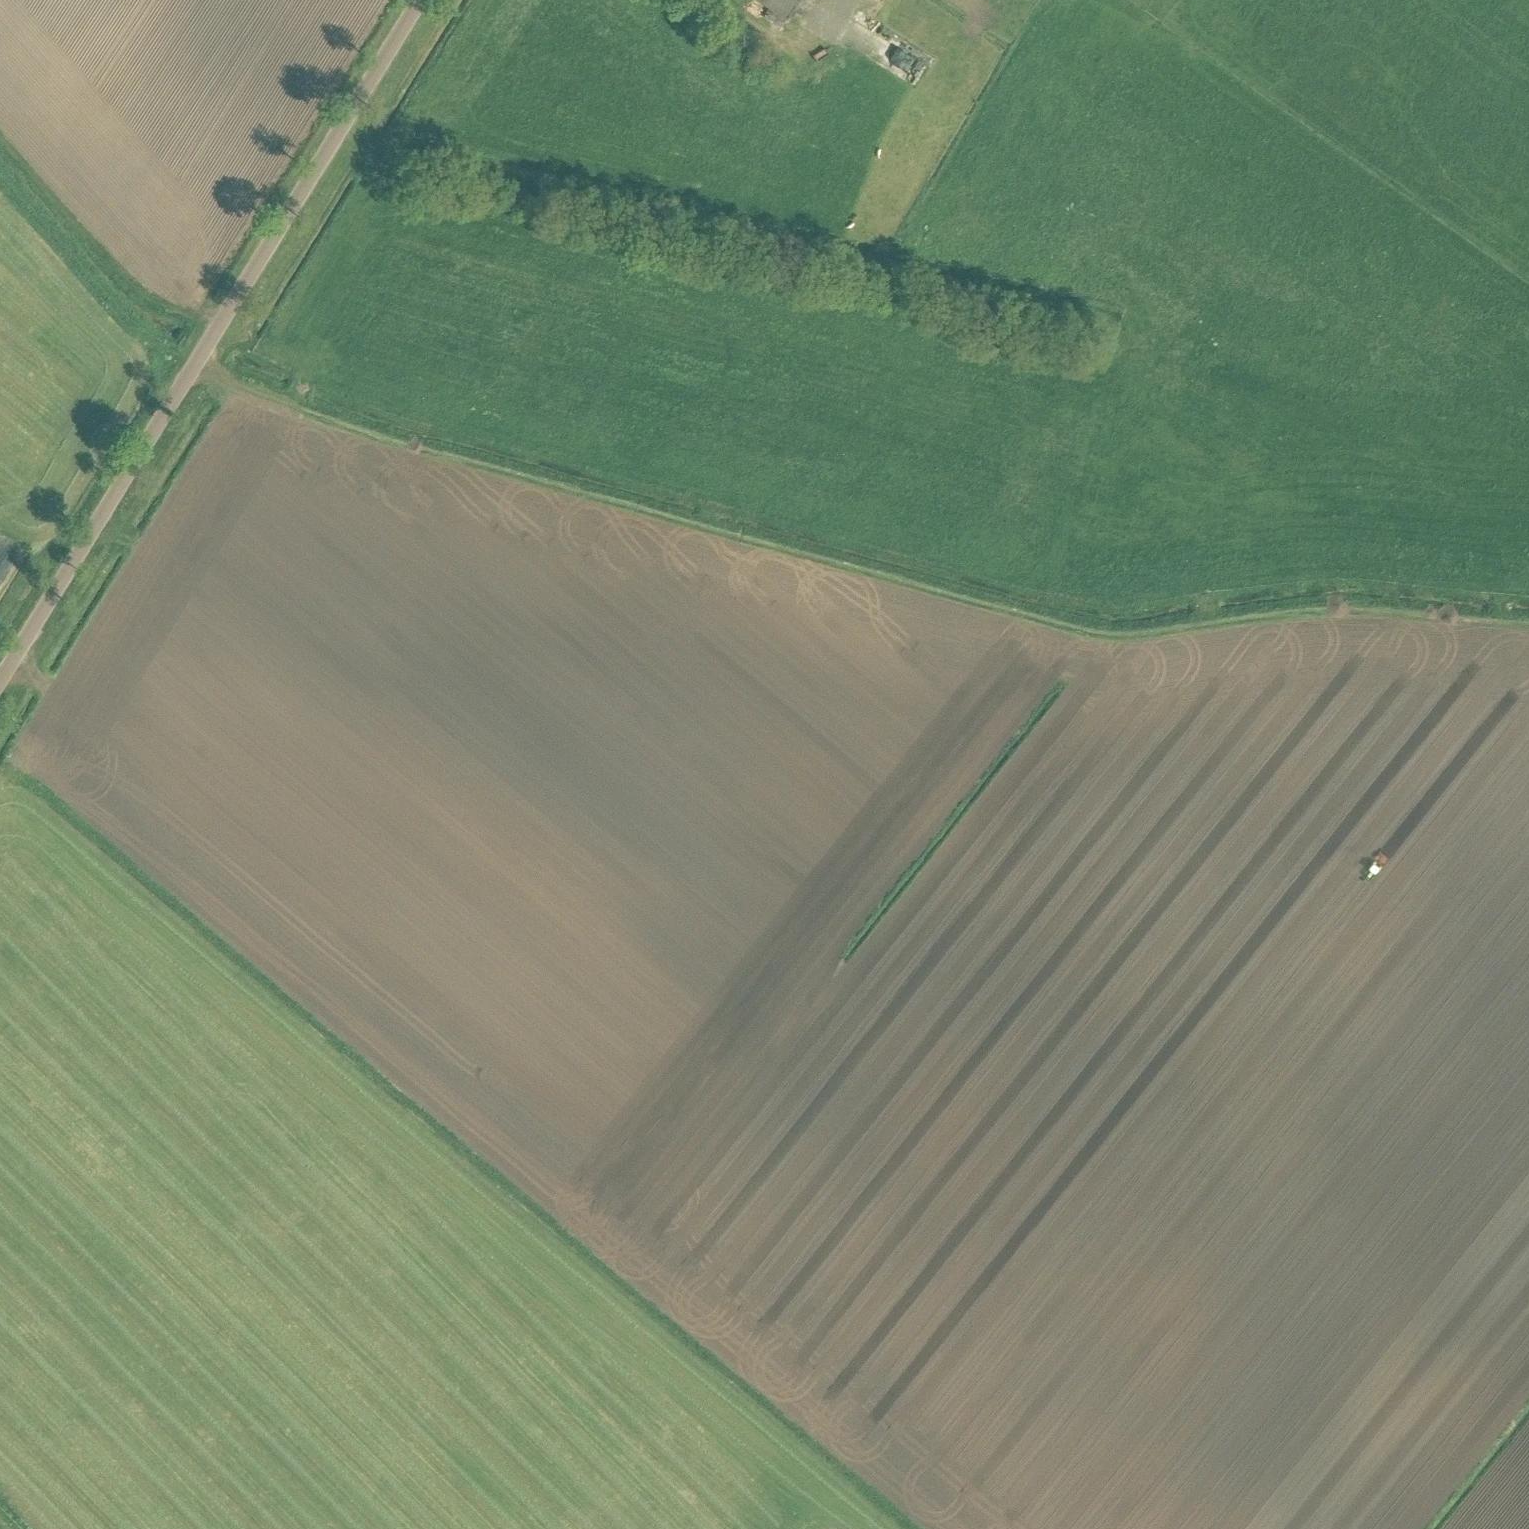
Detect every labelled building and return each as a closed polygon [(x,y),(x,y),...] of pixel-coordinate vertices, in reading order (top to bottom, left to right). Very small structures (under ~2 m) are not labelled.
[(787,20),(800,0),(757,0),(787,20)]
